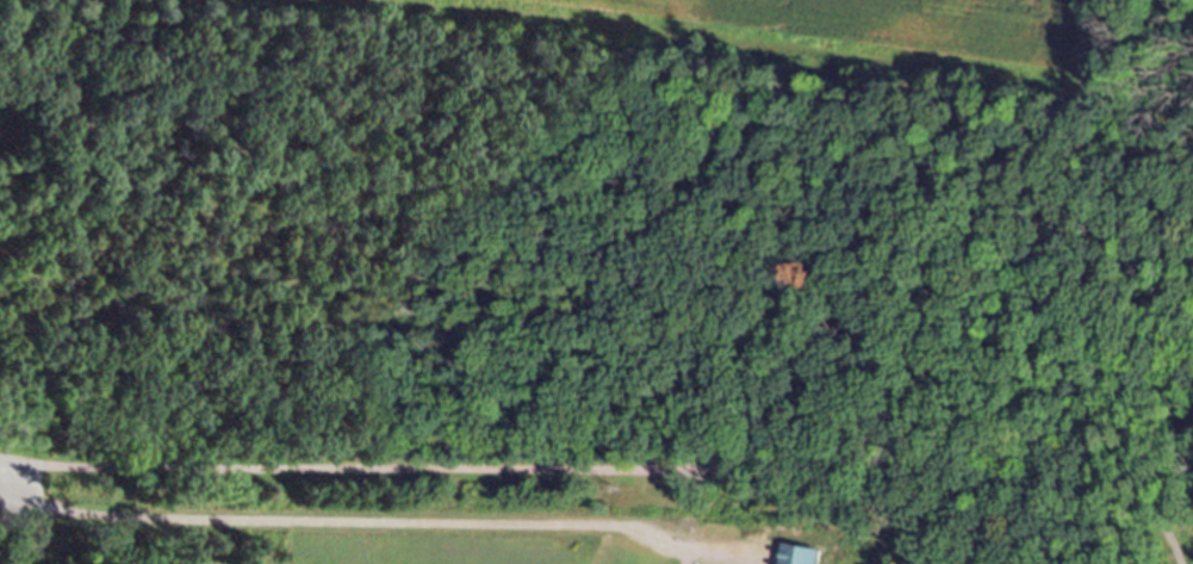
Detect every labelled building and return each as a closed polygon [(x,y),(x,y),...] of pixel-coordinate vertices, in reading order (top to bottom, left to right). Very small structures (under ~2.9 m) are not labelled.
[(825,553),(788,549),(786,563),(824,563),(825,553)]
